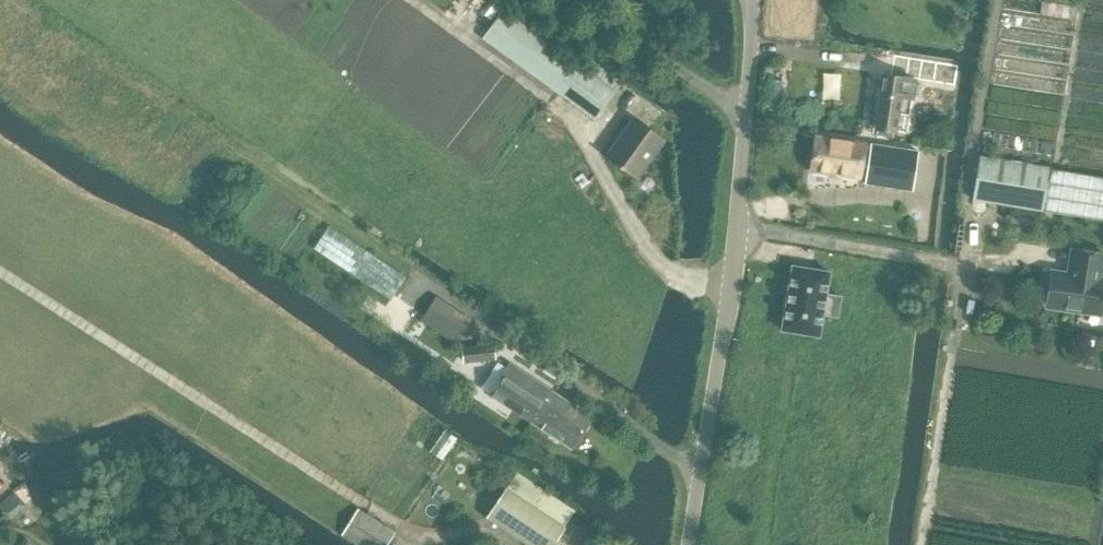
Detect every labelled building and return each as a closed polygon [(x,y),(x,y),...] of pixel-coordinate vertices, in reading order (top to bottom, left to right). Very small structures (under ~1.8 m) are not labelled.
[(502,9),(481,38),(592,119),(613,90),(621,80),(592,59),(585,69),(502,9)] [(910,73),(944,78),(946,64),(913,59),(910,73)] [(764,66),(763,77),(770,78),(771,67),(764,66)] [(875,128),(895,131),(900,96),(913,98),(916,78),(883,73),(875,128)] [(606,156),(636,178),(663,140),(633,119),(606,156)] [(816,135),(811,170),(858,177),(861,161),(864,143),(864,142),(816,135)] [(864,143),(861,161),(867,162),(864,183),(912,190),(918,151),(864,143)] [(971,200),(1044,211),(1102,221),(1102,177),(1051,169),(1051,168),(978,156),(971,200)] [(313,249),(348,273),(387,299),(404,276),(329,224),(313,249)] [(1100,280),(1102,259),(1102,254),(1073,250),(1069,276),(1051,273),(1045,306),(1101,314),(1102,301),(1102,281),(1100,280)] [(829,272),(791,266),(781,330),(818,336),(822,314),(837,316),(840,297),(825,294),(829,272)] [(418,319),(453,342),(469,319),(434,296),(418,319)] [(494,358),(492,345),(466,348),(468,361),(494,358)] [(1082,353),(1081,360),(1084,365),(1091,366),(1096,362),(1097,356),(1093,351),(1087,350),(1082,353)] [(489,394),(530,421),(551,391),(509,364),(489,394)] [(551,391),(530,421),(571,448),(591,418),(551,391)] [(486,518),(527,544),(552,544),(564,527),(574,511),(517,472),(506,489),(486,518)] [(348,539),(356,544),(393,544),(399,536),(358,510),(348,525),(342,535),(348,539)]
